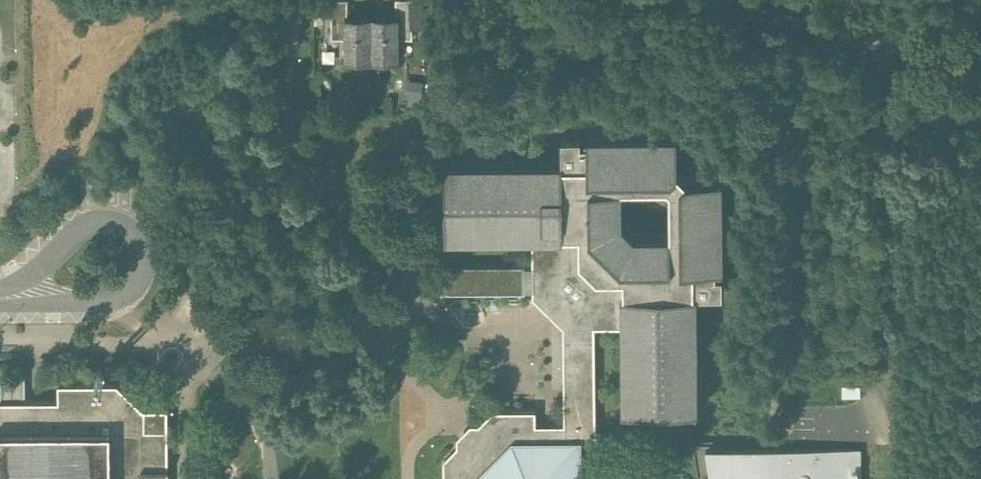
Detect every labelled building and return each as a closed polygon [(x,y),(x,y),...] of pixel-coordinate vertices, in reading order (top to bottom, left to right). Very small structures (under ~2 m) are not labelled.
[(346,19),(348,19),(347,1),(332,1),(333,41),(347,40),(346,19)] [(397,1),(397,18),(399,18),(399,40),(412,40),(412,1),(397,1)] [(397,18),(348,19),(346,19),(347,40),(347,64),(400,63),(399,40),(399,18),(397,18)] [(591,297),(623,297),(623,326),(625,413),(699,412),(698,296),(724,296),(723,276),(718,276),(718,269),(723,269),(722,179),(687,179),(678,169),(677,135),(589,136),(589,142),(583,142),(583,136),(562,136),(563,164),(535,164),(446,165),(446,239),(534,238),(563,237),(563,271),(560,274),(560,282),(580,301),(587,301),(591,297)] [(560,274),(563,271),(563,237),(534,238),(535,295),(565,325),(565,426),(536,426),(536,439),(582,439),(582,441),(598,441),(597,428),(575,428),(574,324),(597,324),(597,326),(623,326),(623,297),(591,297),(587,301),(580,301),(560,282),(560,274)] [(525,291),(524,264),(446,265),(447,292),(525,291)] [(575,428),(597,428),(597,326),(597,324),(574,324),(575,428)] [(92,368),(93,381),(106,380),(106,368),(92,368)] [(0,403),(23,403),(23,379),(0,379),(0,380),(0,403)] [(166,411),(145,411),(117,385),(57,386),(57,403),(23,403),(0,403),(0,478),(167,478),(166,411)] [(582,439),(536,439),(536,426),(536,412),(493,412),(444,461),(444,478),(582,478),(582,441),(582,439)] [(706,452),(710,478),(860,478),(860,451),(706,452)]
